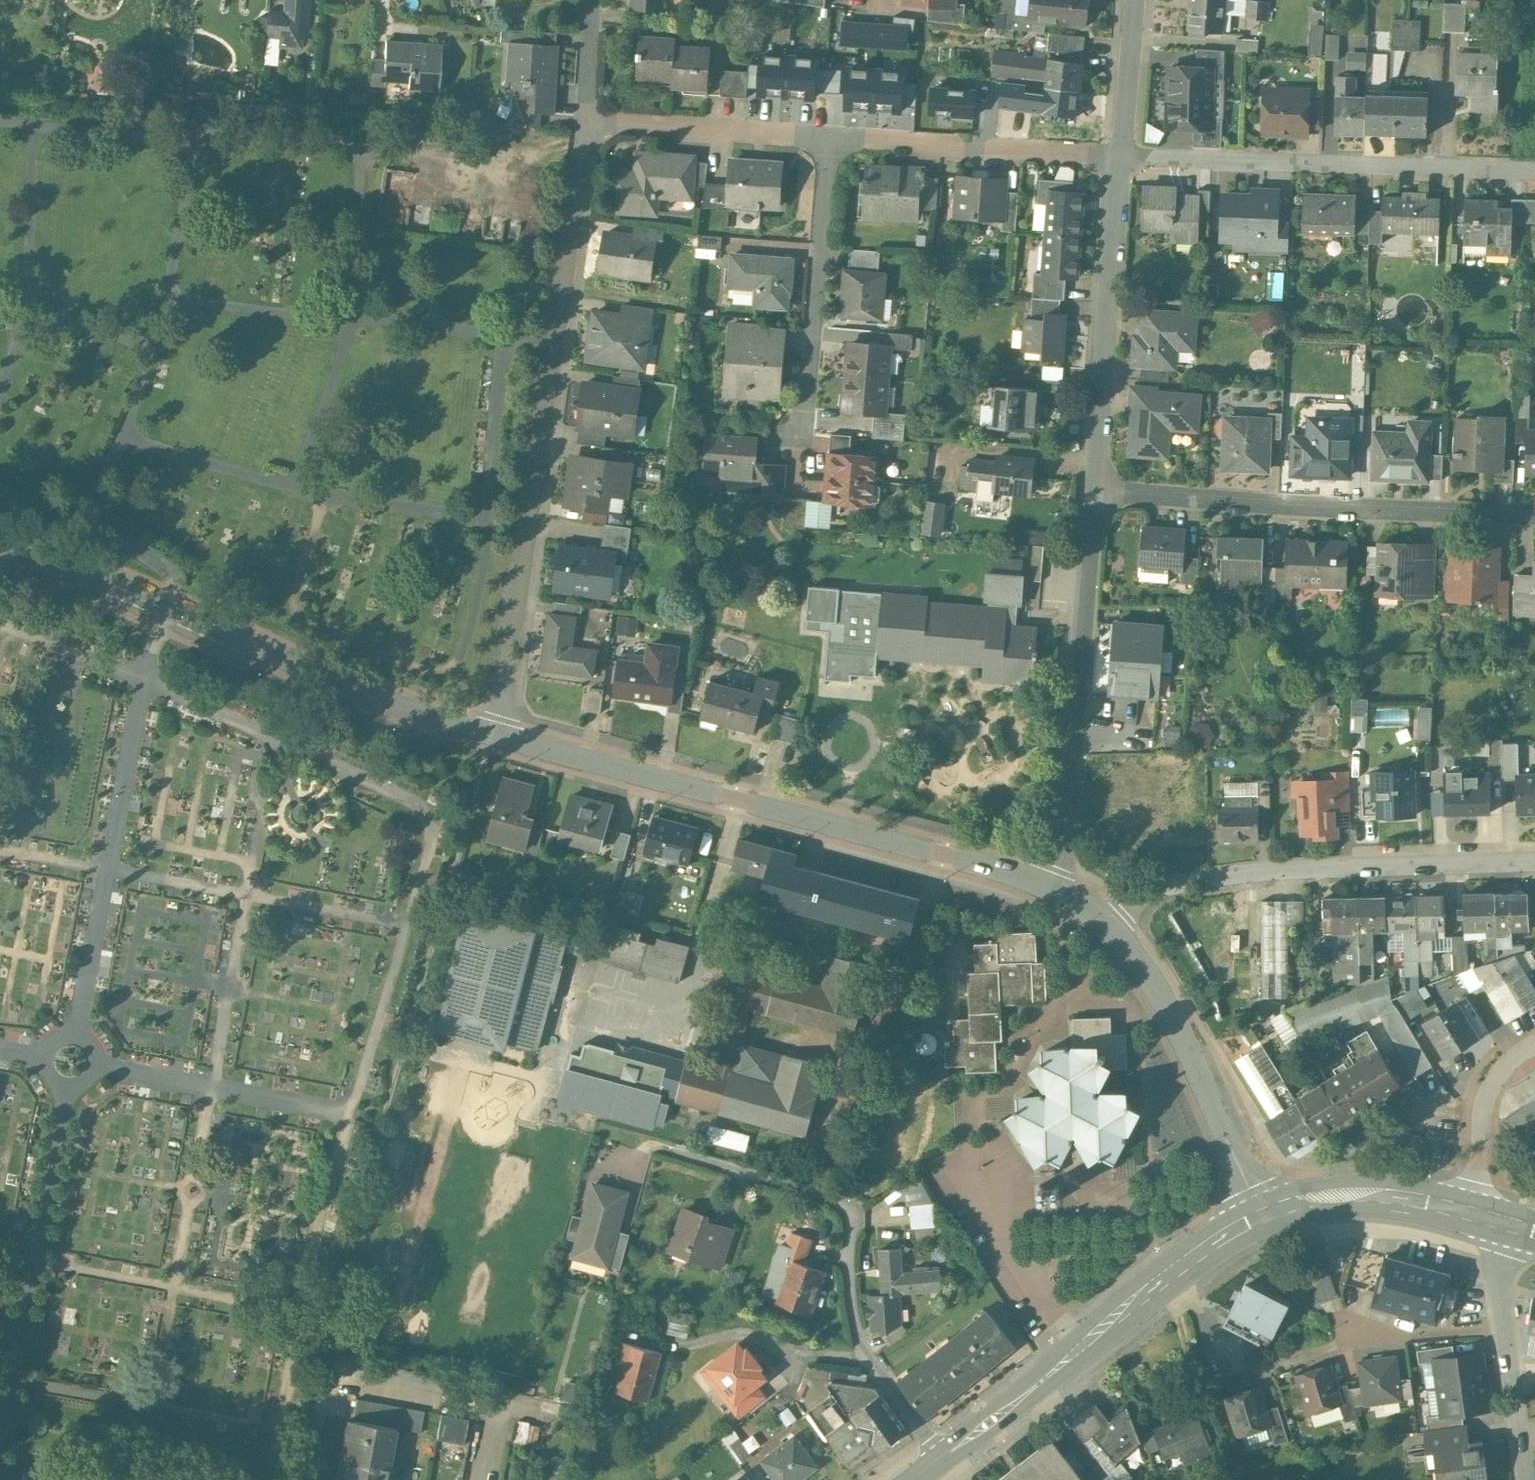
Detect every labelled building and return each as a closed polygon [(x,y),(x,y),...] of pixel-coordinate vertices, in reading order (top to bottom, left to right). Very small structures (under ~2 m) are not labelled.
[(268,11),(266,37),(280,38),(279,47),(302,49),(305,0),(285,0),(284,12),(268,11)] [(633,8),(655,9),(655,0),(634,0),(633,8)] [(996,26),(996,27),(1044,32),(1046,21),(1028,19),(1030,0),(997,0),(996,26)] [(1028,19),(1046,21),(1087,26),(1090,0),(1030,0),(1028,19)] [(1188,30),(1189,30),(1189,36),(1204,37),(1205,31),(1223,33),(1224,16),(1225,0),(1191,0),(1188,30)] [(1224,16),(1237,17),(1238,0),(1225,0),(1224,16)] [(1253,0),(1247,0),(1245,26),(1261,28),(1263,1),(1253,0)] [(955,8),(929,6),(928,20),(964,25),(965,4),(955,3),(955,8)] [(1466,5),(1445,4),(1444,32),(1465,33),(1466,5)] [(892,28),(908,30),(908,31),(914,31),(916,18),(894,16),(892,28)] [(1407,20),(1394,20),(1392,50),(1405,51),(1407,20)] [(1421,21),(1407,20),(1405,51),(1419,52),(1421,21)] [(1308,50),(1322,50),(1323,21),(1309,21),(1308,50)] [(892,28),(844,22),(842,44),(907,48),(908,31),(908,30),(892,28)] [(531,31),(502,29),(501,43),(512,44),(512,43),(530,44),(531,31)] [(1085,36),(1049,33),(1047,50),(1083,55),(1085,36)] [(1340,36),(1326,35),(1326,59),(1339,60),(1340,36)] [(676,39),(640,37),(637,76),(672,78),(673,78),(675,46),(676,46),(676,39)] [(1258,40),(1237,38),(1236,51),(1257,53),(1258,40)] [(443,46),(387,41),(386,60),(387,60),(386,77),(410,79),(410,86),(439,89),(443,46)] [(530,44),(512,43),(512,44),(510,81),(516,82),(514,111),(540,113),(555,114),(557,83),(555,83),(555,75),(558,75),(558,70),(556,70),(557,47),(560,47),(560,46),(530,44)] [(676,46),(675,46),(673,78),(672,78),(672,85),(709,88),(711,48),(676,46)] [(1225,51),(1197,49),(1196,68),(1212,69),(1212,79),(1224,79),(1225,51)] [(1026,55),(996,51),(993,75),(1023,79),(1023,76),(1046,79),(1045,86),(1046,86),(1046,87),(1078,91),(1082,65),(1049,61),(1049,60),(1025,57),(1026,55)] [(759,94),(787,96),(789,57),(762,55),(761,64),(760,89),(759,94)] [(1498,57),(1459,55),(1457,92),(1474,93),(1474,109),(1498,111),(1499,89),(1496,89),(1498,57)] [(1368,57),(1348,56),(1347,68),(1367,69),(1368,57)] [(789,57),(787,96),(814,98),(815,92),(816,68),(817,58),(789,57)] [(386,60),(372,59),(371,85),(386,86),(386,77),(387,60),(386,60)] [(749,63),(749,71),(748,88),(760,89),(761,64),(749,63)] [(1196,68),(1170,67),(1169,97),(1211,98),(1212,79),(1212,69),(1196,68)] [(829,69),(816,68),(815,92),(827,93),(829,69)] [(876,70),(848,68),(846,108),(873,110),(876,70)] [(842,69),(829,69),(827,93),(841,94),(842,69)] [(735,71),(722,70),(721,96),(734,97),(735,71)] [(876,70),(873,110),(901,112),(901,106),(903,82),(904,72),(876,70)] [(749,71),(735,71),(734,97),(747,97),(748,88),(749,71)] [(1355,77),(1336,76),(1334,132),(1364,133),(1365,99),(1355,99),(1355,77)] [(918,83),(903,82),(901,106),(916,107),(918,83)] [(1078,91),(1046,87),(1045,95),(1026,92),(1027,91),(1025,91),(1026,85),(1002,82),(999,107),(1075,117),(1078,91)] [(976,91),(933,88),(931,114),(974,116),(976,91)] [(1385,97),(1366,95),(1366,99),(1365,99),(1364,133),(1396,134),(1397,96),(1398,90),(1386,89),(1385,97)] [(1283,95),(1265,95),(1264,133),(1290,134),(1290,130),(1307,131),(1307,127),(1308,91),(1287,90),(1283,94),(1283,95)] [(1324,92),(1308,91),(1307,127),(1323,128),(1324,92)] [(1430,92),(1414,91),(1414,97),(1397,96),(1396,134),(1427,136),(1430,92)] [(1211,98),(1169,97),(1168,127),(1194,128),(1210,129),(1211,118),(1211,98)] [(540,113),(514,111),(513,118),(512,118),(512,124),(507,124),(507,125),(540,127),(540,126),(539,126),(540,113)] [(1222,119),(1211,118),(1210,129),(1194,128),(1193,146),(1221,147),(1222,119)] [(644,176),(616,174),(614,211),(657,214),(658,196),(692,198),(693,186),(695,161),(695,157),(646,153),(644,176)] [(782,164),(733,160),(731,186),(730,204),(731,205),(779,208),(782,164)] [(709,162),(695,161),(693,186),(706,187),(706,184),(709,162)] [(410,199),(416,174),(391,168),(385,193),(410,199)] [(890,171),(878,170),(872,173),(871,179),(864,179),(864,182),(867,183),(865,211),(884,213),(883,215),(904,216),(904,208),(919,209),(919,207),(921,176),(921,175),(894,174),(890,171)] [(939,181),(925,180),(925,177),(921,176),(919,207),(938,208),(939,181)] [(1007,179),(959,176),(956,210),(973,211),(973,219),(1003,221),(1004,221),(1006,192),(1007,179)] [(1074,182),(1040,179),(1038,204),(1050,205),(1051,191),(1073,193),(1074,182)] [(731,186),(706,184),(706,187),(703,208),(731,210),(731,205),(730,204),(731,186)] [(1176,188),(1145,186),(1143,228),(1172,229),(1172,240),(1197,241),(1198,211),(1199,196),(1198,196),(1176,195),(1176,188)] [(1211,190),(1198,189),(1198,196),(1199,196),(1198,211),(1210,211),(1211,190)] [(1073,193),(1051,191),(1050,205),(1048,233),(1080,235),(1083,194),(1073,193)] [(1263,199),(1223,197),(1221,240),(1236,240),(1235,242),(1262,243),(1262,234),(1276,234),(1278,234),(1279,222),(1280,191),(1263,191),(1263,199)] [(1019,193),(1006,192),(1004,221),(1003,221),(1002,231),(1016,232),(1019,193)] [(1356,194),(1303,192),(1302,232),(1355,233),(1356,207),(1356,194)] [(1441,199),(1384,197),(1384,211),(1383,232),(1440,234),(1441,199)] [(1525,198),(1512,198),(1512,209),(1511,221),(1513,221),(1524,222),(1525,198)] [(1525,198),(1524,222),(1534,222),(1534,199),(1525,198)] [(1487,245),(1489,200),(1465,200),(1464,244),(1487,245)] [(1489,200),(1487,245),(1487,254),(1512,255),(1513,221),(1511,221),(1512,209),(1497,208),(1498,201),(1489,200)] [(1371,208),(1356,207),(1355,233),(1370,234),(1371,211),(1371,208)] [(1384,211),(1371,211),(1370,234),(1370,244),(1383,244),(1383,232),(1384,211)] [(1290,223),(1279,222),(1278,234),(1276,234),(1275,250),(1289,251),(1290,223)] [(664,229),(637,225),(635,236),(657,239),(657,241),(662,242),(664,229)] [(635,236),(607,232),(601,271),(651,278),(657,241),(657,239),(635,236)] [(1080,235),(1048,233),(1045,274),(1045,275),(1066,276),(1077,277),(1080,235)] [(724,236),(699,234),(697,248),(723,250),(724,236)] [(881,251),(851,249),(849,270),(879,273),(881,251)] [(795,261),(734,256),(731,286),(758,289),(756,307),(788,309),(790,291),(792,291),(795,261)] [(849,270),(845,270),(841,316),(883,320),(887,274),(879,273),(849,270)] [(1066,276),(1045,275),(1045,274),(1035,273),(1033,298),(1061,300),(1065,300),(1066,276)] [(1061,300),(1033,298),(1031,320),(1047,321),(1047,316),(1046,316),(1046,314),(1060,315),(1061,300)] [(652,308),(625,304),(624,316),(650,320),(652,308)] [(1197,314),(1146,311),(1144,337),(1137,336),(1135,364),(1143,364),(1171,366),(1176,367),(1177,347),(1194,348),(1197,314)] [(624,316),(595,312),(588,359),(640,367),(643,345),(647,346),(650,320),(624,316)] [(1060,315),(1046,314),(1046,316),(1047,316),(1047,321),(1031,320),(1026,319),(1024,350),(1045,351),(1044,356),(1043,356),(1043,358),(1062,360),(1063,344),(1061,344),(1062,330),(1064,330),(1065,315),(1060,315)] [(779,332),(733,328),(730,362),(735,362),(733,388),(761,390),(761,395),(779,396),(781,363),(776,363),(779,332)] [(913,334),(881,331),(880,345),(890,346),(890,348),(912,350),(913,334)] [(880,345),(851,343),(848,376),(887,380),(890,348),(890,346),(880,345)] [(1171,366),(1143,364),(1142,380),(1170,382),(1171,366)] [(642,379),(615,375),(613,387),(640,391),(642,379)] [(887,380),(848,376),(845,410),(875,413),(884,414),(884,412),(887,380)] [(1063,380),(1039,379),(1038,390),(1038,391),(1062,392),(1063,380)] [(613,387),(585,383),(578,427),(608,432),(634,435),(641,391),(640,391),(613,387)] [(1159,388),(1133,386),(1132,405),(1136,405),(1158,407),(1159,393),(1159,388)] [(1038,390),(996,387),(994,405),(1000,406),(998,426),(1010,427),(1034,429),(1035,429),(1038,391),(1038,390)] [(1158,407),(1136,405),(1133,453),(1169,456),(1171,427),(1198,429),(1200,396),(1159,393),(1158,407)] [(1532,395),(1518,394),(1517,416),(1531,416),(1532,395)] [(906,414),(884,412),(884,414),(875,413),(873,437),(904,439),(906,414)] [(1283,413),(1269,413),(1269,421),(1270,421),(1270,438),(1282,438),(1283,413)] [(1364,413),(1352,413),(1352,419),(1353,419),(1352,447),(1363,447),(1364,413)] [(1500,417),(1478,416),(1478,418),(1457,417),(1456,439),(1460,440),(1460,453),(1453,452),(1453,456),(1456,456),(1455,470),(1496,471),(1503,472),(1503,460),(1504,429),(1500,429),(1500,417)] [(1531,416),(1517,416),(1516,443),(1529,443),(1529,431),(1530,431),(1531,416)] [(1352,419),(1321,418),(1321,438),(1296,437),(1294,474),(1351,476),(1352,447),(1353,419),(1352,419)] [(1269,421),(1227,419),(1225,469),(1268,471),(1270,438),(1270,421),(1269,421)] [(1411,434),(1377,432),(1376,477),(1429,479),(1430,453),(1431,423),(1411,422),(1411,434)] [(608,432),(580,428),(578,443),(603,446),(605,447),(608,432)] [(852,435),(832,434),(830,452),(850,454),(852,435)] [(754,442),(706,438),(703,470),(722,472),(721,479),(725,479),(725,478),(736,479),(735,489),(757,490),(758,484),(761,484),(760,491),(762,491),(764,470),(764,465),(752,464),(754,442)] [(605,447),(603,446),(601,459),(630,464),(632,451),(605,447)] [(850,454),(830,452),(828,477),(876,481),(878,456),(875,456),(872,452),(864,451),(859,455),(850,454)] [(1444,453),(1430,453),(1429,477),(1443,478),(1444,453)] [(995,491),(1029,495),(1034,460),(999,456),(998,463),(971,460),(970,466),(962,465),(959,488),(978,490),(977,499),(993,501),(995,491)] [(600,463),(574,459),(567,506),(599,510),(602,493),(625,496),(630,464),(601,459),(600,459),(600,463)] [(1516,460),(1503,460),(1503,472),(1496,471),(1496,483),(1515,483),(1516,460)] [(784,472),(764,470),(762,491),(760,491),(760,496),(782,498),(784,472)] [(876,481),(828,477),(826,502),(855,505),(859,509),(867,510),(871,506),(874,506),(876,481)] [(808,500),(786,498),(784,528),(806,529),(808,500)] [(944,504),(927,502),(923,532),(940,534),(944,504)] [(632,527),(605,523),(601,551),(617,553),(616,561),(627,562),(632,527)] [(1188,532),(1144,528),(1141,566),(1170,568),(1183,569),(1185,569),(1186,558),(1188,532)] [(1265,538),(1219,536),(1219,555),(1226,556),(1225,573),(1232,573),(1232,584),(1263,585),(1264,567),(1265,538)] [(1316,540),(1313,542),(1312,540),(1309,539),(1309,541),(1303,541),(1303,544),(1292,543),(1291,568),(1295,568),(1295,575),(1299,575),(1299,577),(1309,577),(1309,582),(1346,584),(1347,564),(1347,559),(1346,554),(1342,551),(1337,549),(1324,549),(1325,545),(1323,542),(1320,540),(1316,540)] [(1044,542),(1033,542),(1030,577),(1041,578),(1044,542)] [(1420,544),(1381,543),(1379,593),(1418,594),(1419,567),(1419,550),(1420,544)] [(601,551),(561,545),(555,589),(610,597),(616,561),(617,553),(601,551)] [(1498,548),(1453,546),(1451,602),(1452,602),(1453,592),(1467,592),(1467,603),(1479,603),(1478,605),(1483,605),(1483,603),(1495,604),(1496,604),(1497,580),(1498,548)] [(1200,559),(1186,558),(1185,569),(1183,569),(1182,583),(1198,585),(1200,559)] [(1021,561),(993,559),(992,573),(989,573),(988,593),(990,593),(989,606),(1008,608),(1006,625),(1016,625),(1018,604),(1020,604),(1022,576),(1020,575),(1021,561)] [(1170,568),(1141,566),(1140,576),(1141,576),(1141,580),(1169,582),(1170,568)] [(1277,567),(1264,567),(1263,585),(1263,593),(1276,594),(1277,567)] [(1291,568),(1277,567),(1276,594),(1276,598),(1294,599),(1295,575),(1295,568),(1291,568)] [(1434,567),(1419,567),(1418,594),(1433,595),(1434,567)] [(1529,582),(1517,581),(1517,574),(1515,574),(1514,615),(1528,615),(1528,610),(1529,582)] [(1534,574),(1517,574),(1517,581),(1529,582),(1534,582),(1534,574)] [(1510,581),(1497,580),(1496,604),(1495,604),(1495,606),(1509,607),(1510,581)] [(882,593),(840,589),(840,588),(809,586),(806,620),(808,620),(807,630),(829,631),(825,679),(851,682),(852,675),(876,677),(878,657),(877,657),(882,593)] [(929,596),(883,592),(882,593),(877,657),(878,657),(922,661),(927,602),(928,601),(929,596)] [(1467,592),(1453,592),(1452,602),(1467,603),(1467,592)] [(583,605),(557,601),(555,613),(576,616),(575,617),(581,618),(583,605)] [(1038,627),(1016,625),(1006,625),(1008,608),(989,606),(928,602),(928,601),(927,602),(922,661),(984,666),(983,681),(1033,685),(1035,662),(1035,659),(1037,659),(1038,651),(1036,651),(1038,627)] [(555,613),(549,612),(541,668),(593,676),(596,656),(570,652),(575,617),(576,616),(555,613)] [(637,619),(620,616),(618,632),(627,633),(628,626),(636,627),(637,619)] [(1165,624),(1115,620),(1113,643),(1118,643),(1116,669),(1111,669),(1109,692),(1159,695),(1165,624)] [(649,664),(621,660),(616,696),(669,703),(671,703),(675,679),(679,648),(659,645),(656,670),(648,669),(649,664)] [(754,693),(710,681),(701,718),(755,732),(761,710),(772,713),(780,682),(759,677),(754,693)] [(686,680),(675,679),(671,703),(669,703),(668,709),(682,710),(686,680)] [(604,689),(590,687),(587,711),(601,713),(604,689)] [(1408,721),(1409,707),(1376,706),(1375,720),(1408,721)] [(1433,710),(1424,709),(1424,722),(1432,723),(1433,710)] [(1368,712),(1355,712),(1354,739),(1367,740),(1368,712)] [(804,720),(779,713),(772,737),(798,744),(804,720)] [(1506,731),(1493,732),(1492,741),(1505,741),(1506,731)] [(1492,741),(1491,766),(1504,765),(1505,741),(1492,741)] [(1415,771),(1375,772),(1376,791),(1380,790),(1381,816),(1416,815),(1415,771)] [(1492,772),(1446,773),(1446,775),(1448,775),(1448,811),(1479,811),(1480,813),(1492,813),(1492,772)] [(1353,774),(1335,774),(1335,780),(1337,780),(1338,806),(1353,805),(1353,784),(1353,774)] [(1520,776),(1521,811),(1534,811),(1534,776),(1520,776)] [(1270,779),(1258,780),(1258,782),(1259,796),(1259,807),(1271,806),(1270,779)] [(505,780),(489,839),(526,850),(527,850),(532,831),(534,822),(527,820),(536,789),(505,780)] [(1335,780),(1305,781),(1305,796),(1299,796),(1300,815),(1306,815),(1306,832),(1319,832),(1319,836),(1338,835),(1338,806),(1337,780),(1335,780)] [(1258,782),(1225,783),(1226,797),(1259,796),(1258,782)] [(1226,797),(1225,797),(1226,808),(1259,807),(1259,796),(1226,797)] [(614,808),(596,803),(572,797),(561,838),(564,838),(564,837),(600,846),(599,848),(603,849),(614,808)] [(1226,808),(1220,809),(1221,842),(1260,840),(1259,807),(1226,808)] [(906,814),(905,831),(938,833),(939,816),(906,814)] [(656,817),(646,853),(689,865),(699,829),(656,817)] [(543,834),(532,831),(527,850),(526,850),(524,860),(535,863),(543,834)] [(632,835),(619,832),(612,858),(625,861),(632,835)] [(716,1068),(617,1040),(615,1049),(585,1041),(581,1054),(572,1052),(557,1103),(653,1129),(662,1097),(774,1127),(775,1120),(806,1129),(804,1135),(806,1135),(818,1097),(817,1097),(824,1066),(786,1055),(778,1086),(734,1074),(750,1009),(821,1028),(823,1021),(854,1030),(852,1036),(853,1036),(863,997),(862,997),(870,966),(832,956),(824,987),(779,975),(797,910),(909,939),(919,899),(794,866),(797,855),(740,840),(733,867),(767,876),(761,900),(783,906),(766,971),(735,963),(725,1002),(733,1004),(716,1068)] [(634,895),(618,890),(613,910),(628,914),(634,895)] [(1528,893),(1496,894),(1498,947),(1498,959),(1514,954),(1525,952),(1525,943),(1511,944),(1510,933),(1508,933),(1508,929),(1529,928),(1528,893)] [(1496,894),(1464,895),(1464,908),(1458,908),(1459,917),(1465,917),(1465,930),(1486,929),(1487,933),(1484,934),(1484,947),(1498,947),(1496,894)] [(1444,895),(1417,896),(1418,937),(1446,936),(1444,895)] [(1386,896),(1358,897),(1360,972),(1360,975),(1374,974),(1373,939),(1369,931),(1386,931),(1386,897),(1386,896)] [(1418,937),(1417,896),(1386,897),(1386,931),(1404,930),(1405,961),(1419,960),(1419,959),(1419,947),(1418,937)] [(1358,897),(1323,898),(1323,899),(1324,933),(1341,932),(1341,959),(1337,959),(1337,972),(1360,972),(1358,897)] [(1288,900),(1262,900),(1262,997),(1289,997),(1288,924),(1303,924),(1303,900),(1288,900)] [(528,933),(469,918),(440,1027),(502,1043),(503,1041),(531,934),(528,933)] [(643,933),(612,925),(602,961),(681,983),(691,946),(660,938),(657,945),(641,941),(643,933)] [(531,934),(503,1041),(509,1043),(509,1042),(528,1047),(528,1048),(536,1050),(539,1038),(545,1014),(546,1014),(549,1002),(547,1001),(549,993),(554,994),(557,983),(561,968),(562,966),(559,965),(566,936),(530,927),(528,933),(531,934)] [(976,972),(969,972),(970,1020),(956,1020),(957,1039),(947,1039),(948,1066),(966,1065),(966,1073),(996,1072),(995,1048),(987,1048),(987,1040),(1002,1040),(1001,1004),(1046,1003),(1045,963),(1037,964),(1036,932),(996,934),(996,944),(975,944),(976,972)] [(1467,935),(1452,936),(1452,938),(1454,974),(1469,969),(1467,935)] [(1432,947),(1419,947),(1419,959),(1433,959),(1432,947)] [(1498,947),(1484,947),(1485,963),(1498,959),(1498,947)] [(1474,967),(1483,982),(1473,988),(1476,994),(1476,993),(1476,994),(1486,987),(1507,1023),(1534,1006),(1534,990),(1514,954),(1498,959),(1485,963),(1474,967)] [(1433,975),(1433,959),(1419,959),(1419,960),(1419,975),(1433,975)] [(1419,960),(1405,961),(1406,976),(1419,975),(1419,960)] [(1360,972),(1337,972),(1337,983),(1341,982),(1342,990),(1361,984),(1360,975),(1360,972)] [(1342,990),(1285,1010),(1314,1057),(1330,1048),(1322,1034),(1381,1014),(1415,1076),(1433,1065),(1406,1022),(1392,999),(1388,974),(1361,984),(1342,990)] [(1417,989),(1392,999),(1406,1022),(1428,1007),(1417,989)] [(1467,997),(1424,1023),(1446,1059),(1489,1033),(1467,997)] [(1064,1046),(1046,1051),(1043,1060),(1040,1060),(1040,1063),(1042,1063),(1035,1072),(1045,1093),(1021,1098),(1018,1108),(1015,1108),(1015,1110),(1017,1111),(1009,1119),(1004,1120),(1004,1127),(1012,1126),(1020,1143),(1036,1161),(1041,1160),(1041,1169),(1056,1169),(1055,1160),(1061,1161),(1074,1141),(1089,1159),(1096,1157),(1107,1157),(1107,1164),(1115,1164),(1115,1158),(1129,1138),(1138,1112),(1124,1092),(1102,1093),(1107,1068),(1127,1067),(1126,1033),(1111,1034),(1110,1017),(1073,1018),(1074,1046),(1064,1046)] [(1400,1085),(1368,1031),(1358,1036),(1356,1032),(1350,1036),(1353,1040),(1350,1041),(1383,1096),(1400,1085)] [(1383,1096),(1350,1041),(1349,1042),(1354,1050),(1350,1053),(1357,1063),(1326,1080),(1348,1116),(1383,1096)] [(1318,1134),(1296,1098),(1262,1044),(1235,1060),(1271,1117),(1267,1119),(1287,1153),(1318,1134)] [(1348,1116),(1326,1080),(1296,1098),(1318,1134),(1348,1116)] [(707,1120),(703,1138),(745,1149),(750,1132),(707,1120)] [(1059,1183),(1052,1188),(1047,1188),(1040,1184),(1040,1201),(1047,1196),(1052,1196),(1059,1200),(1059,1183)] [(578,1241),(576,1250),(608,1259),(609,1259),(617,1230),(627,1193),(594,1184),(585,1217),(578,1241)] [(932,1201),(911,1203),(913,1227),(934,1225),(932,1201)] [(720,1226),(702,1220),(704,1216),(685,1209),(674,1243),(691,1249),(688,1256),(708,1263),(715,1241),(720,1226)] [(585,1217),(573,1214),(567,1238),(578,1241),(585,1217)] [(617,1230),(609,1259),(608,1259),(606,1264),(621,1268),(630,1234),(617,1230)] [(812,1239),(792,1232),(783,1258),(791,1260),(791,1259),(802,1263),(804,1259),(805,1259),(812,1239)] [(727,1245),(715,1241),(708,1263),(720,1267),(727,1245)] [(901,1248),(879,1249),(882,1295),(882,1296),(899,1295),(904,1294),(904,1293),(942,1290),(940,1270),(929,1271),(929,1267),(914,1268),(915,1272),(902,1273),(901,1248)] [(1450,1273),(1386,1256),(1373,1303),(1417,1315),(1418,1311),(1438,1316),(1440,1308),(1451,1311),(1457,1289),(1446,1286),(1450,1273)] [(802,1263),(791,1259),(791,1260),(776,1302),(811,1315),(826,1271),(802,1263)] [(1309,1271),(1318,1301),(1338,1295),(1328,1265),(1309,1271)] [(743,1274),(732,1270),(724,1292),(735,1296),(743,1274)] [(1289,1307),(1245,1284),(1242,1290),(1241,1290),(1231,1310),(1222,1306),(1218,1312),(1227,1317),(1224,1324),(1226,1325),(1227,1324),(1226,1323),(1228,1320),(1243,1328),(1243,1327),(1270,1341),(1273,1335),(1274,1336),(1289,1307)] [(899,1295),(882,1296),(882,1295),(869,1296),(872,1329),(880,1329),(884,1334),(901,1322),(899,1295)] [(943,1309),(930,1318),(936,1327),(949,1317),(943,1309)] [(692,1315),(672,1310),(669,1320),(689,1325),(692,1315)] [(989,1311),(900,1382),(926,1415),(1015,1344),(989,1311)] [(661,1352),(617,1340),(608,1373),(621,1377),(617,1392),(648,1400),(661,1352)] [(738,1344),(705,1371),(717,1387),(717,1385),(718,1385),(718,1388),(719,1387),(719,1385),(720,1385),(720,1386),(723,1383),(736,1399),(755,1384),(755,1381),(755,1384),(764,1377),(757,1368),(759,1366),(747,1351),(745,1353),(738,1344)] [(1482,1353),(1435,1360),(1439,1387),(1483,1381),(1482,1371),(1484,1371),(1482,1353)] [(1395,1356),(1359,1361),(1362,1386),(1349,1388),(1354,1405),(1401,1399),(1400,1385),(1400,1382),(1399,1382),(1395,1356)] [(1329,1365),(1297,1375),(1309,1413),(1340,1403),(1341,1403),(1336,1387),(1329,1365)] [(849,1372),(828,1369),(826,1380),(831,1381),(848,1383),(849,1372)] [(803,1381),(795,1397),(796,1398),(805,1402),(808,1394),(812,1385),(803,1381)] [(816,1405),(807,1411),(824,1436),(825,1435),(855,1414),(854,1413),(880,1395),(875,1387),(874,1387),(848,1383),(831,1381),(826,1385),(831,1392),(829,1393),(830,1394),(816,1405)] [(1483,1381),(1439,1387),(1442,1414),(1442,1415),(1462,1412),(1489,1408),(1487,1390),(1485,1391),(1483,1381)] [(584,1385),(568,1382),(565,1398),(581,1401),(584,1385)] [(1349,1388),(1347,1383),(1336,1387),(1341,1403),(1340,1403),(1346,1421),(1358,1417),(1354,1405),(1349,1388)] [(1259,1387),(1227,1397),(1239,1436),(1270,1426),(1271,1425),(1266,1410),(1259,1387)] [(816,1405),(808,1394),(805,1402),(796,1398),(806,1412),(807,1411),(816,1405)] [(880,1395),(854,1413),(855,1414),(825,1435),(850,1471),(880,1450),(906,1431),(880,1395)] [(425,1412),(358,1398),(354,1420),(395,1429),(421,1434),(425,1412)] [(1114,1414),(1116,1416),(1110,1421),(1104,1413),(1104,1414),(1103,1408),(1097,1406),(1098,1406),(1096,1404),(1073,1422),(1114,1479),(1129,1479),(1133,1476),(1120,1461),(1143,1441),(1128,1403),(1124,1407),(1122,1404),(1117,1408),(1119,1410),(1114,1414)] [(1289,1440),(1278,1406),(1266,1410),(1271,1425),(1270,1426),(1276,1444),(1289,1440)] [(1442,1414),(1427,1416),(1429,1430),(1456,1426),(1464,1425),(1462,1412),(1442,1415),(1442,1414)] [(1197,1413),(1154,1430),(1164,1457),(1181,1451),(1185,1462),(1212,1451),(1197,1413)] [(468,1420),(442,1415),(437,1440),(464,1445),(468,1420)] [(348,1419),(336,1479),(391,1479),(394,1465),(388,1464),(395,1429),(354,1420),(348,1419)] [(528,1422),(518,1420),(513,1441),(535,1446),(539,1426),(528,1424),(528,1422)] [(1429,1430),(1426,1431),(1429,1453),(1443,1451),(1459,1448),(1459,1444),(1456,1426),(1429,1430)] [(735,1429),(724,1438),(728,1445),(730,1443),(740,1436),(735,1429)] [(752,1454),(740,1436),(730,1443),(742,1461),(752,1454)] [(762,1459),(771,1472),(775,1469),(784,1479),(797,1479),(816,1466),(795,1436),(762,1459)] [(1022,1467),(1019,1463),(1017,1464),(1020,1468),(1005,1479),(1085,1479),(1052,1437),(1051,1439),(1054,1443),(1022,1467)] [(1459,1444),(1459,1448),(1443,1451),(1447,1479),(1489,1479),(1483,1441),(1459,1444)]
